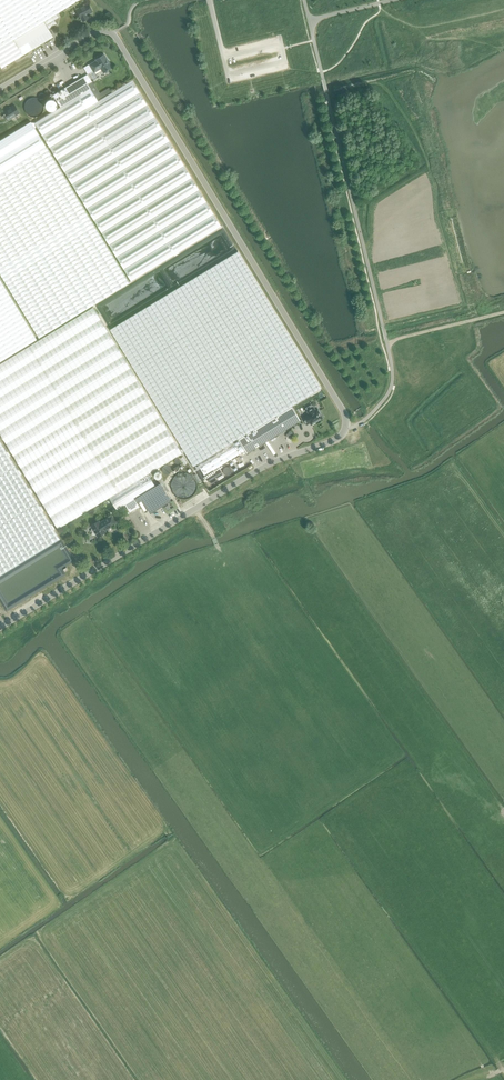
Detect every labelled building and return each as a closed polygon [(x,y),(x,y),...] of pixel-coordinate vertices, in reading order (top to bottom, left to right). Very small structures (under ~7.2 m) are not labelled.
[(57,14),(79,0),(0,0),(0,48),(57,14)] [(87,15),(93,12),(88,3),(76,10),(80,18),(81,18),(83,22),(89,19),(87,15)] [(2,68),(6,66),(23,55),(53,37),(49,29),(57,24),(55,20),(59,18),(57,14),(0,48),(0,65),(2,68)] [(108,64),(109,63),(109,62),(108,60),(107,59),(104,55),(96,60),(96,61),(90,65),(94,72),(102,68),(104,72),(111,68),(108,64)] [(53,95),(61,107),(91,89),(88,84),(92,81),(88,74),(83,77),(53,95)] [(91,89),(61,107),(35,123),(131,281),(221,226),(132,80),(112,93),(98,101),(91,89)] [(92,81),(88,84),(91,89),(98,101),(112,93),(109,88),(100,93),(93,81),(92,81)] [(7,120),(19,113),(14,105),(3,112),(4,114),(3,115),(3,116),(4,118),(5,118),(6,118),(7,120)] [(39,338),(129,283),(31,122),(0,140),(0,274),(39,338)] [(238,251),(108,331),(121,352),(137,380),(182,453),(191,467),(197,463),(238,439),(277,415),(292,406),(321,388),(238,251)] [(37,339),(0,279),(0,362),(37,339)] [(148,474),(182,453),(137,380),(121,352),(108,331),(93,307),(0,364),(0,434),(58,529),(109,497),(148,474)] [(238,439),(197,463),(204,475),(245,450),(247,453),(285,430),(300,420),(292,406),(277,415),(238,439)] [(309,413),(303,417),(306,423),(310,421),(311,423),(322,417),(320,414),(321,413),(318,408),(315,410),(313,406),(307,410),(309,413)] [(60,538),(0,439),(0,575),(60,538)] [(180,464),(172,470),(174,474),(183,468),(180,464)] [(148,474),(109,497),(116,510),(125,504),(130,512),(139,506),(137,503),(142,500),(150,513),(171,500),(160,483),(155,486),(148,474)] [(108,528),(116,523),(112,515),(100,522),(99,521),(91,525),(93,529),(92,532),(96,533),(98,537),(105,532),(104,529),(107,528),(108,528)]
